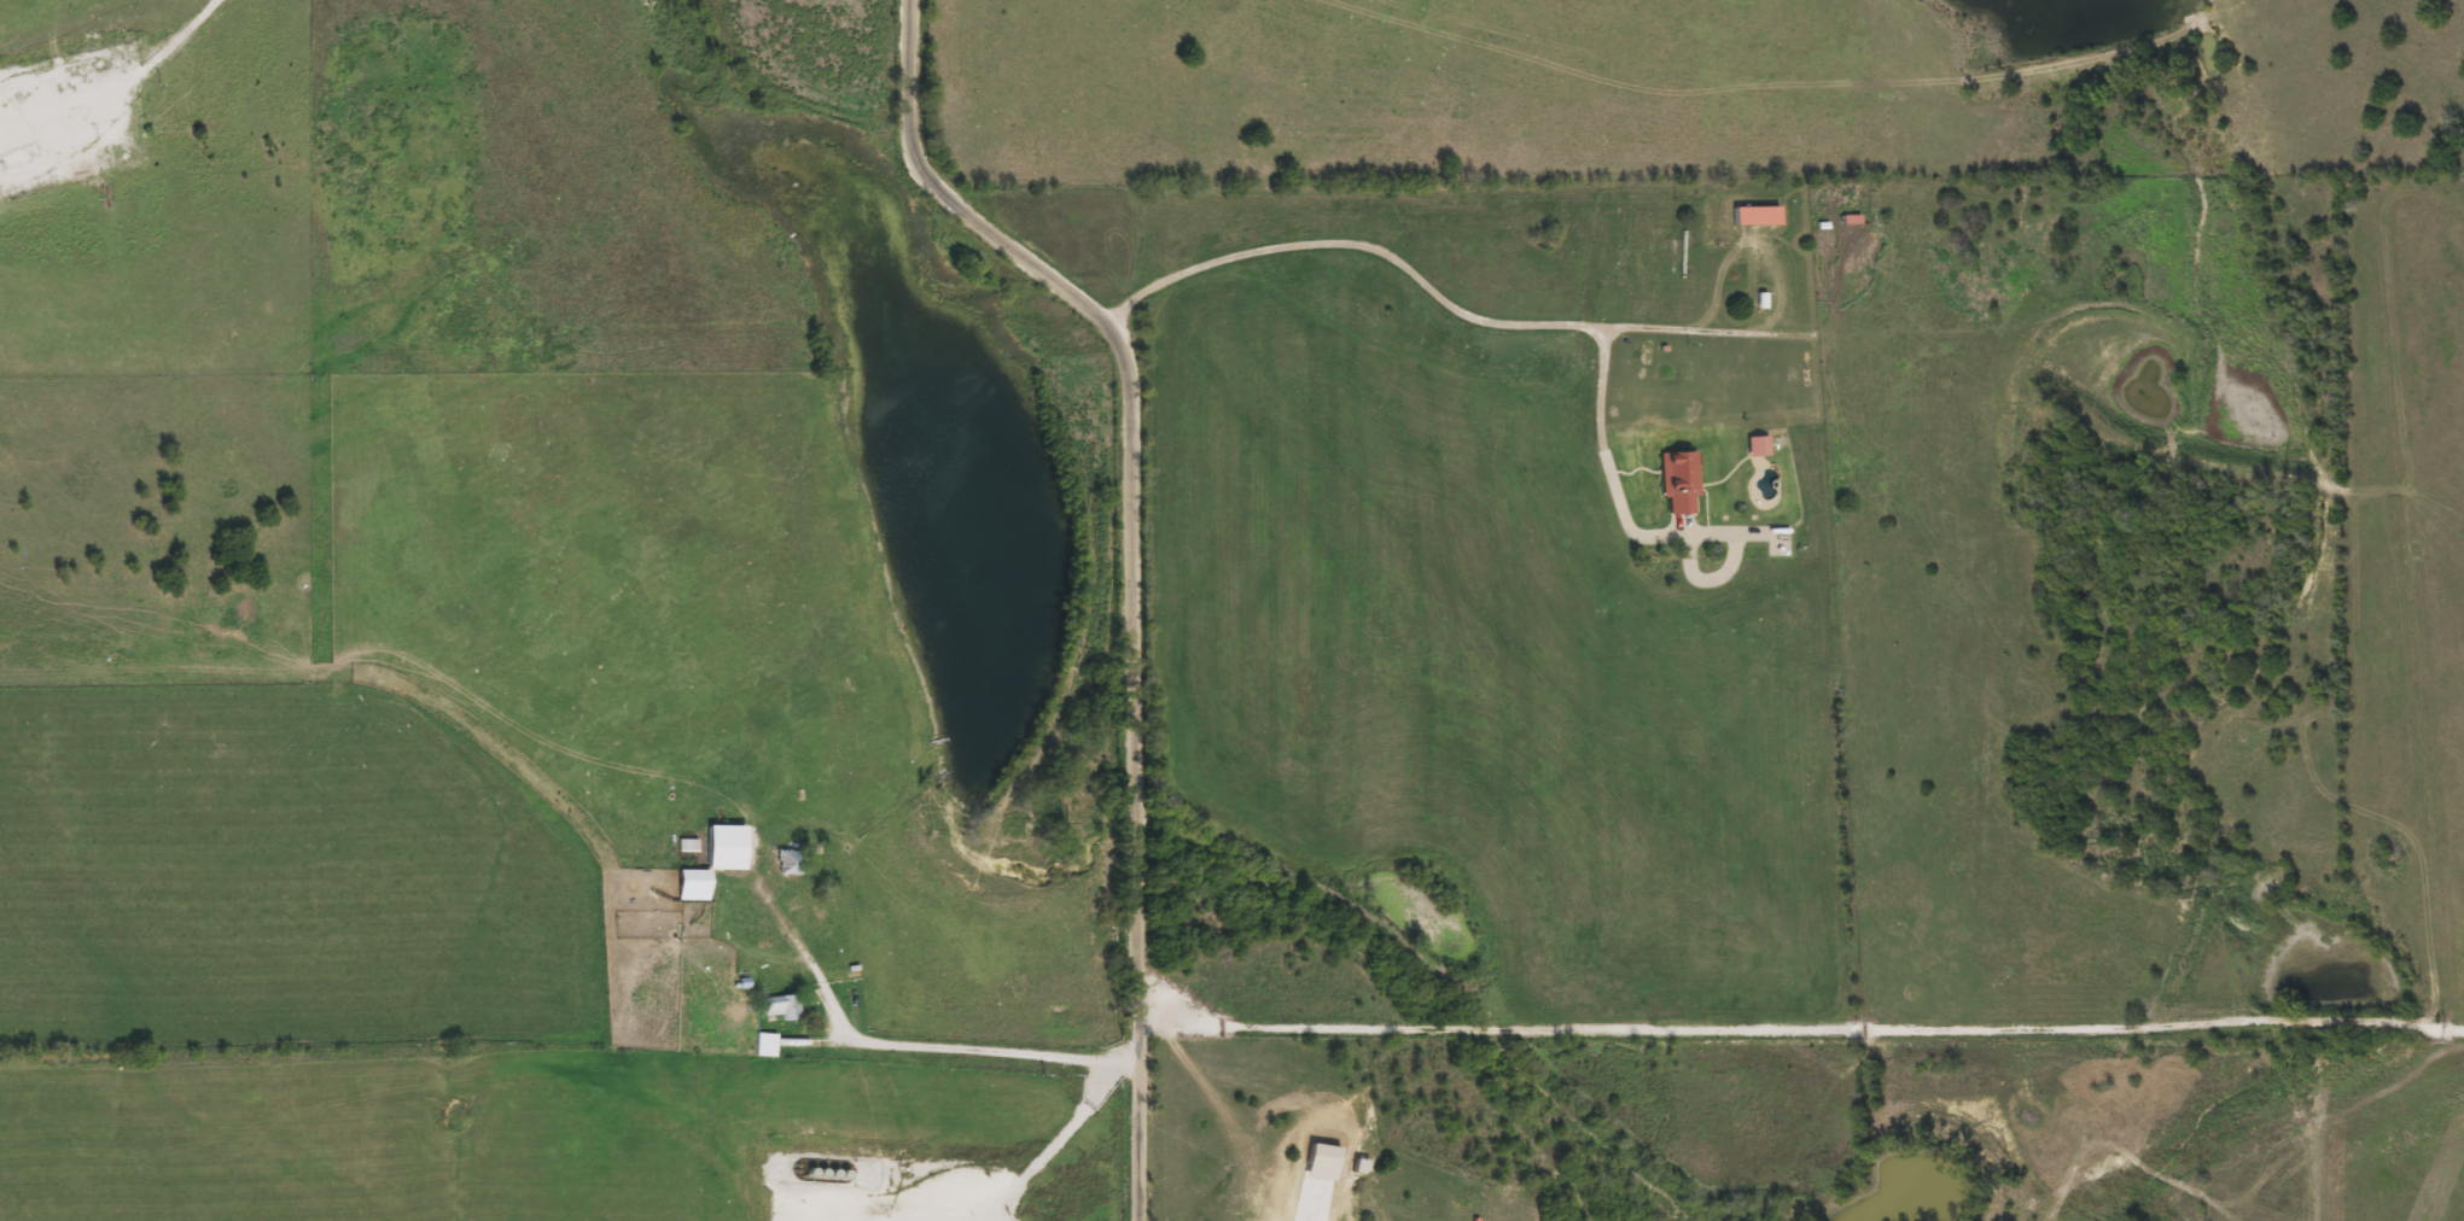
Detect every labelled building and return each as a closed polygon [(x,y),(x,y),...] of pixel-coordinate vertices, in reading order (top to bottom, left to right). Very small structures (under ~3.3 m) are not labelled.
[(1776,226),(1731,224),(1732,206),(1776,208),(1776,226)] [(1766,455),(1747,455),(1747,439),(1766,439),(1766,455)] [(1691,451),(1694,514),(1664,515),(1661,452),(1691,451)] [(741,825),(740,869),(706,869),(706,901),(675,900),(676,870),(704,870),(705,825),(741,825)] [(776,875),(776,851),(798,851),(798,875),(776,875)] [(798,1018),(780,1021),(779,1015),(762,1016),(761,998),(796,994),(798,1018)] [(755,1057),(755,1034),(773,1034),(773,1057),(755,1057)]
